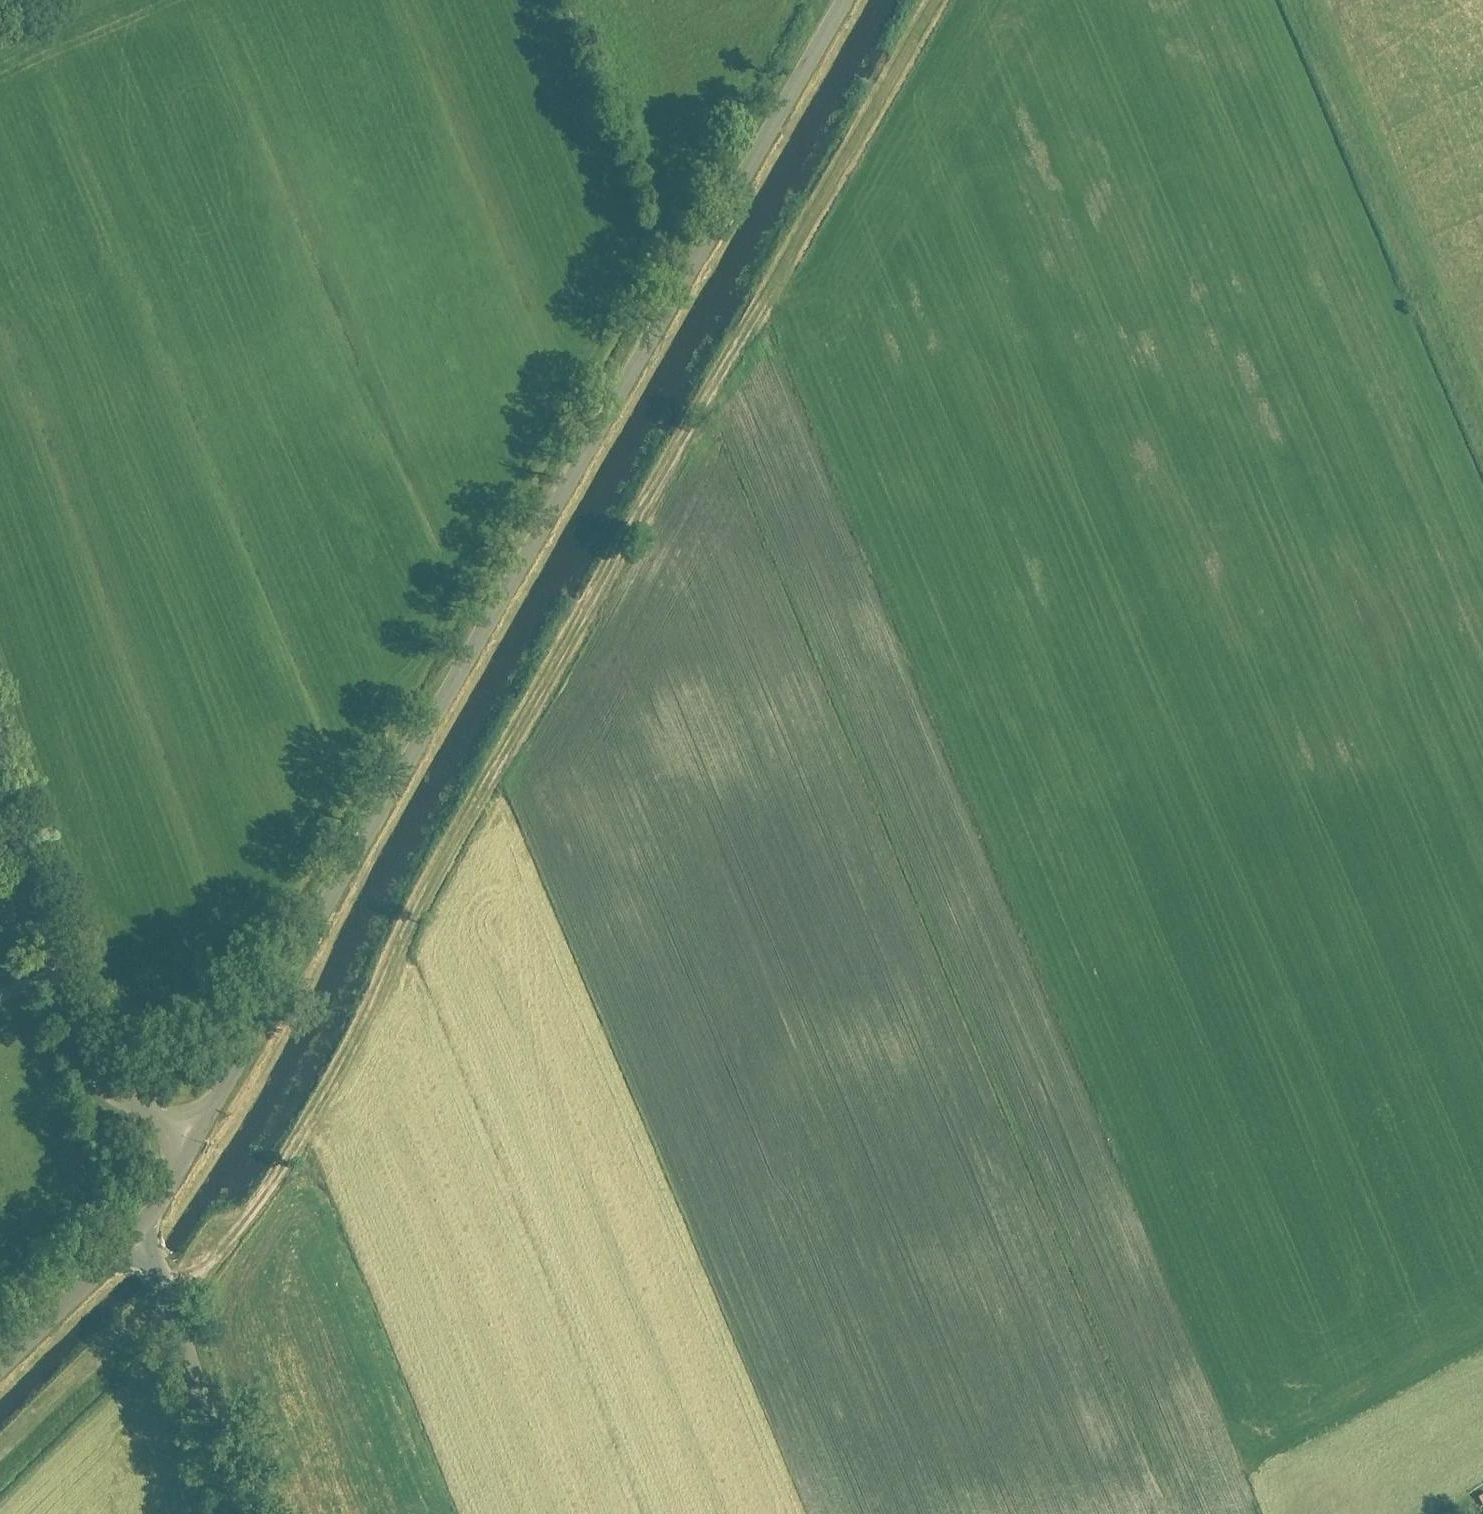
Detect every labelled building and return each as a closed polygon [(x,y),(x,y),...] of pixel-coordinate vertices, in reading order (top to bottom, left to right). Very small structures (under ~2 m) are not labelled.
[(160,1059),(160,1070),(173,1070),(173,1059),(173,1054),(172,1054),(163,1054),(160,1054),(160,1055),(160,1059)]
